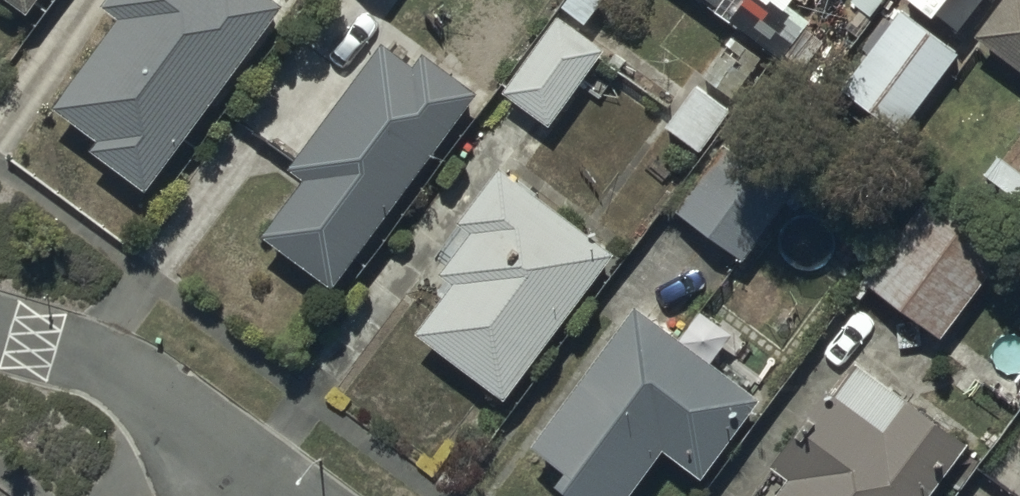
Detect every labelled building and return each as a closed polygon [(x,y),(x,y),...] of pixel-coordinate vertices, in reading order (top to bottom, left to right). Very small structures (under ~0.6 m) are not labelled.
[(35,0),(18,0),(29,8),(35,0)] [(278,0),(105,0),(103,2),(117,12),(53,101),(99,133),(90,145),(146,185),(278,0)] [(973,31),(1019,66),(1019,0),(996,0),(973,31)] [(958,47),(899,4),(839,86),(898,129),(958,47)] [(605,47),(555,11),(500,87),(550,123),(605,47)] [(761,56),(729,33),(700,73),(732,96),(761,56)] [(331,283),(473,88),(419,48),(410,62),(378,39),(286,165),(300,175),(259,231),(331,283)] [(729,104),(694,80),(665,123),(701,147),(729,104)] [(725,139),(673,204),(741,258),(793,194),(725,139)] [(615,248),(498,161),(455,219),(468,228),(440,267),(452,276),(413,329),(505,397),(615,248)] [(931,187),(862,275),(937,333),(1006,245),(931,187)] [(631,302),(533,440),(563,462),(552,478),(577,495),(626,495),(661,446),(700,474),(759,392),(631,302)] [(965,439),(858,360),(835,392),(827,385),(771,461),(789,474),(774,495),(922,495),(965,439)]
